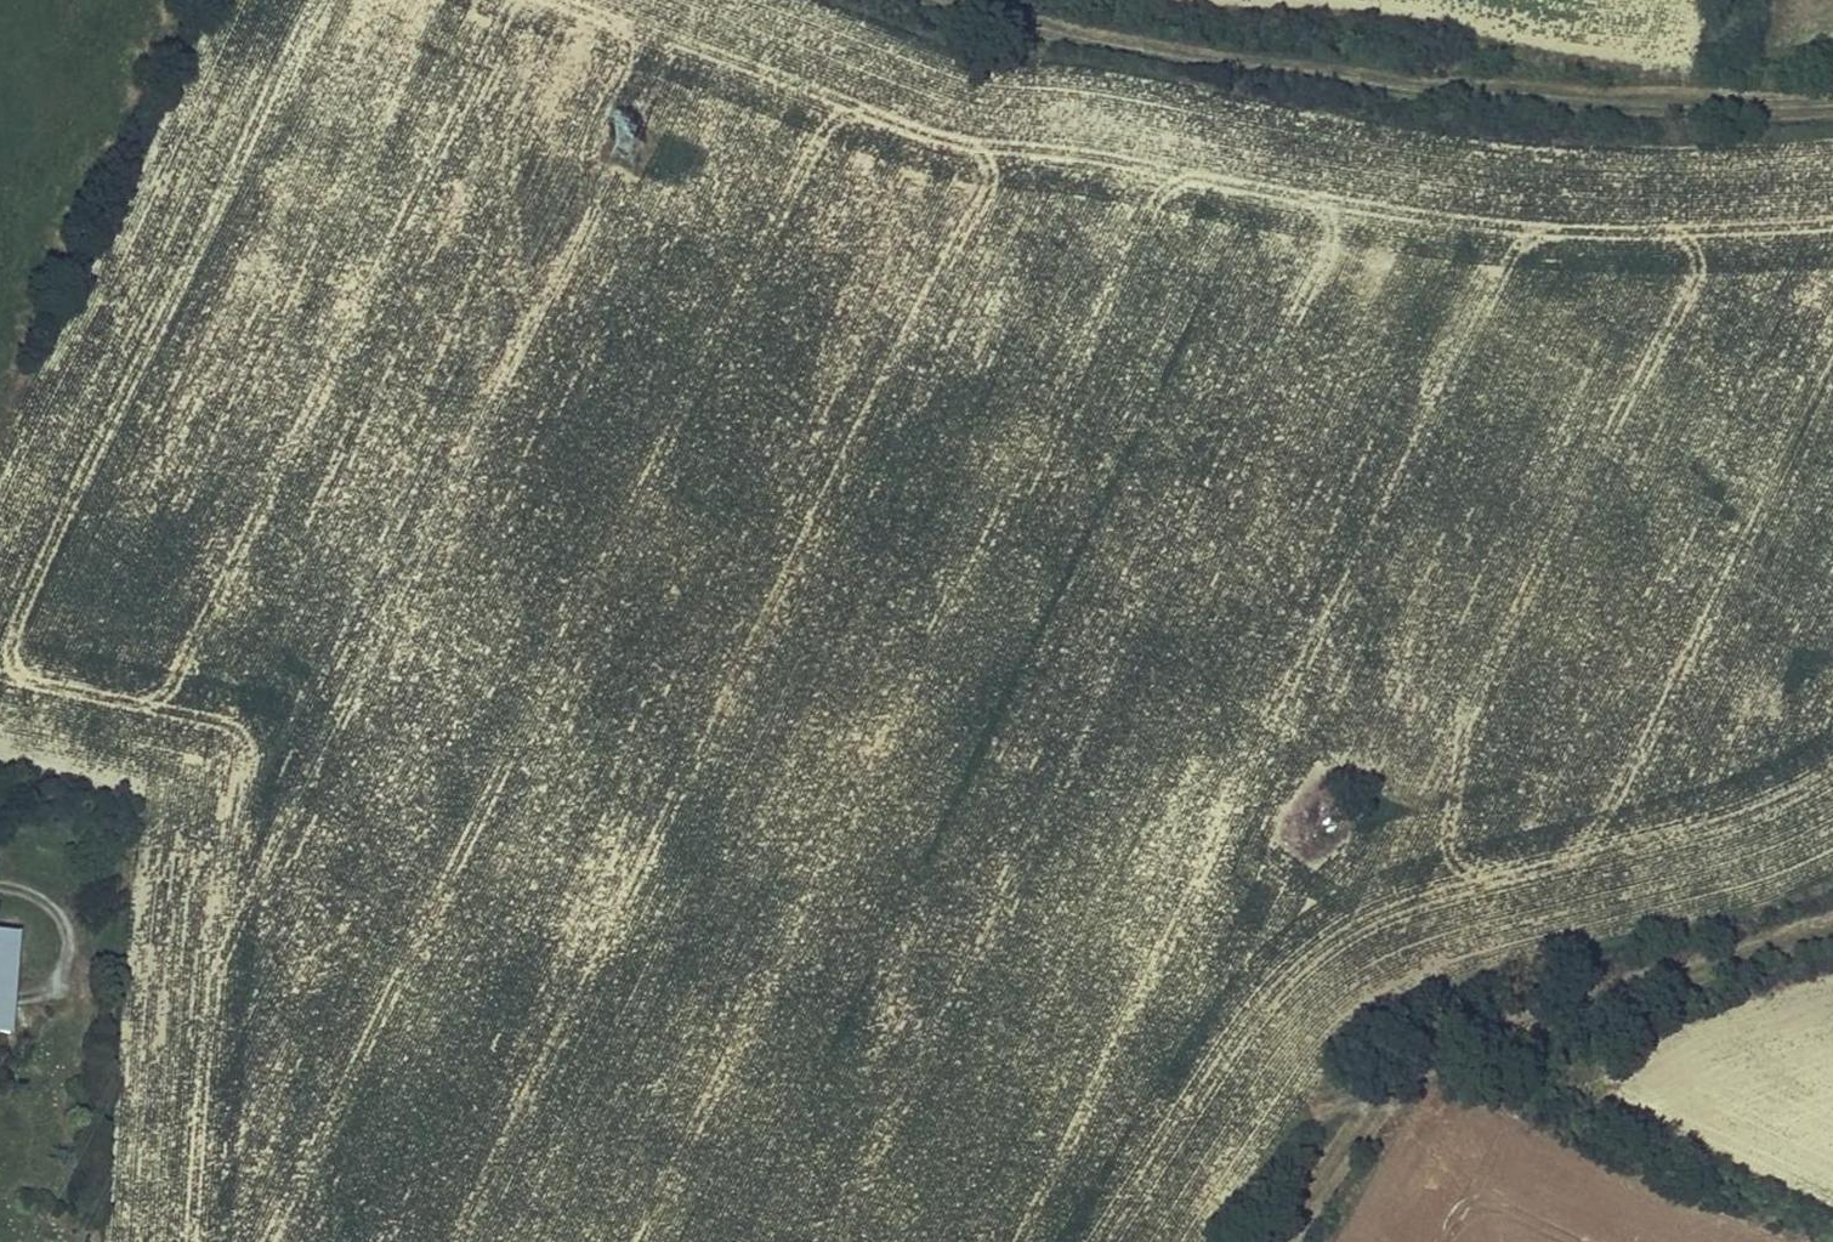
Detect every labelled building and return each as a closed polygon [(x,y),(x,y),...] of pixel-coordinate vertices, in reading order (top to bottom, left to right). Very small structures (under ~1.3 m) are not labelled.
[(0,933),(0,954),(14,955),(16,935),(0,933)] [(10,1009),(14,955),(0,954),(0,1008),(10,1009)] [(10,1009),(0,1008),(0,1032),(8,1033),(10,1009)]
